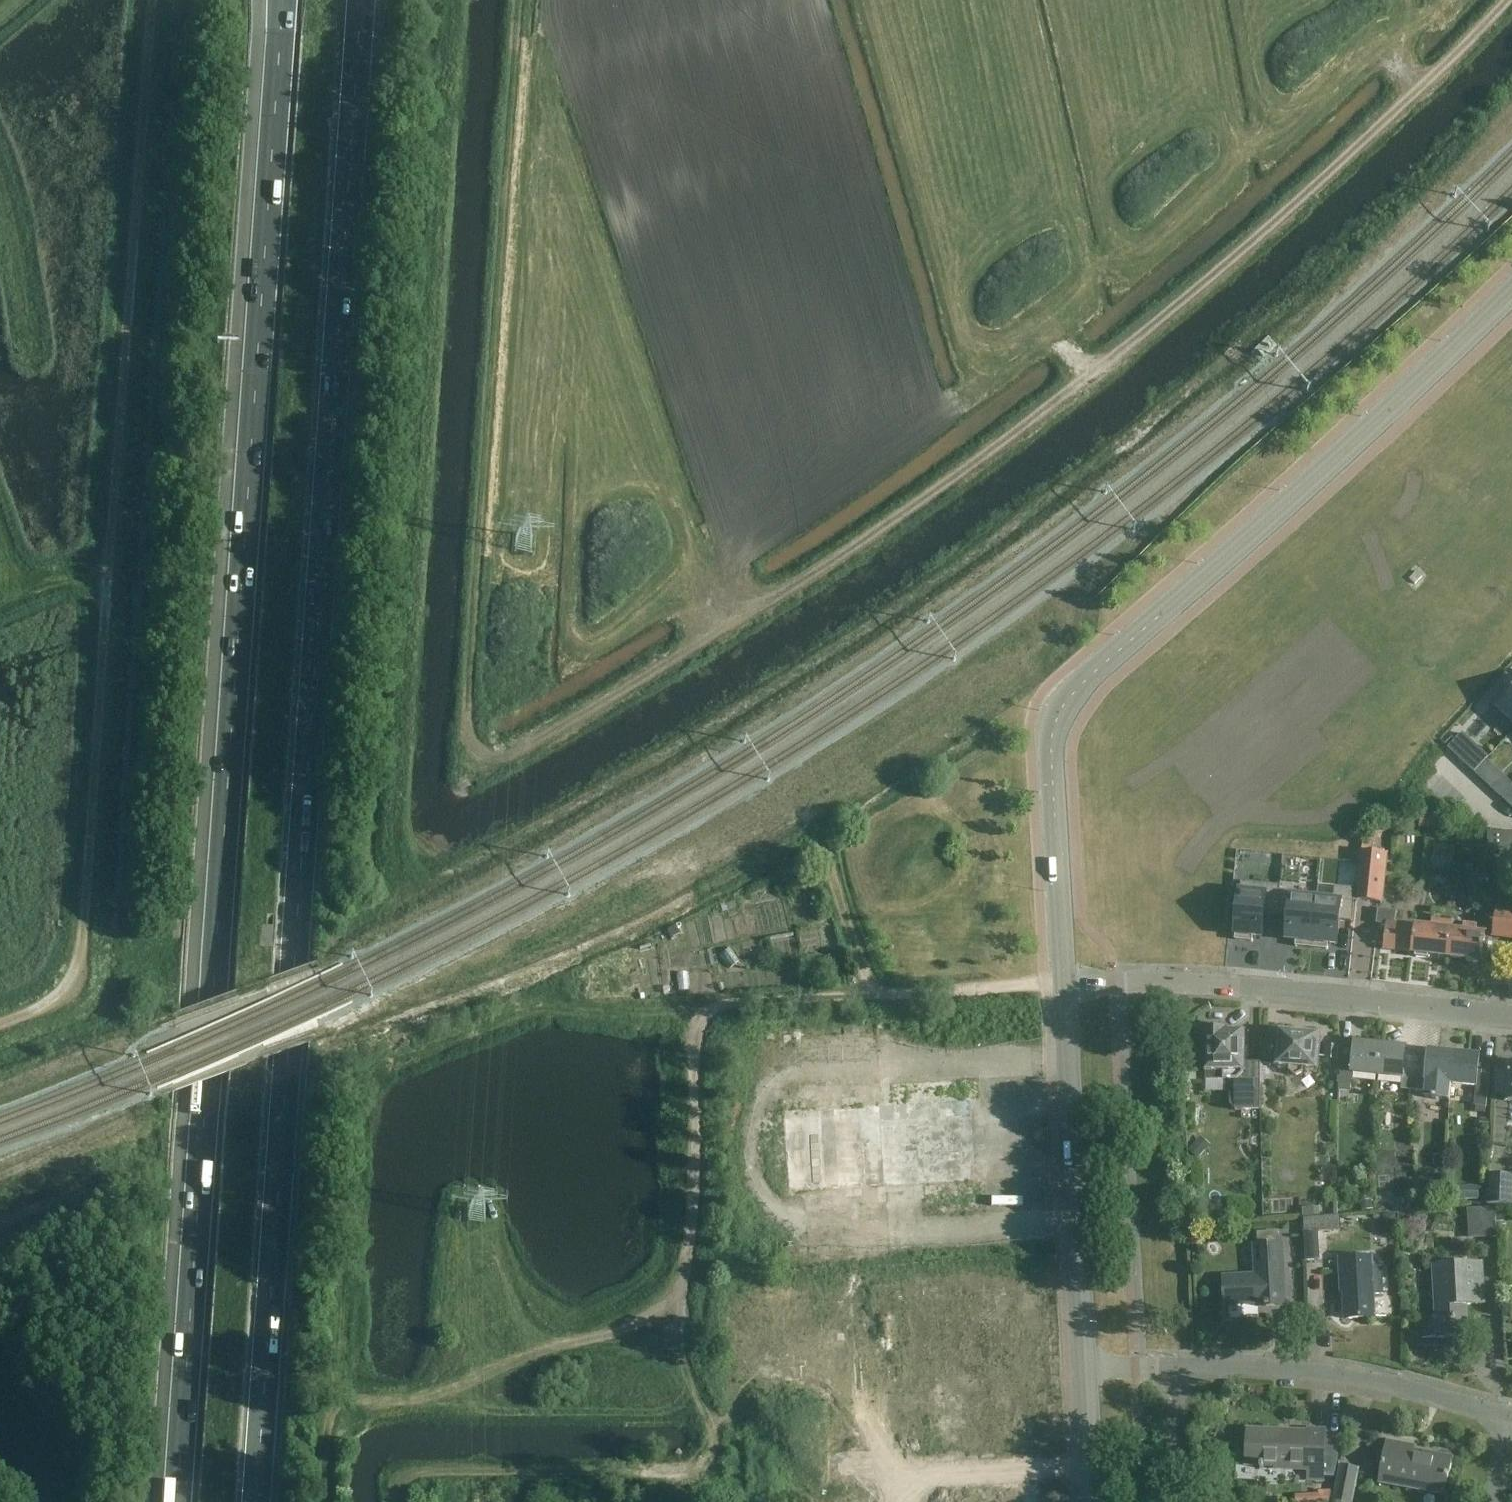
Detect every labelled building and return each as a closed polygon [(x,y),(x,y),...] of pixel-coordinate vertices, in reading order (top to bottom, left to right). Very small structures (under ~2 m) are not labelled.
[(1416,571),(1408,579),(1415,585),(1422,577),(1416,571)] [(1488,706),(1511,728),(1511,693),(1505,687),(1488,706)] [(1461,733),(1448,748),(1475,772),(1488,758),(1461,733)] [(1488,758),(1475,772),(1501,797),(1511,785),(1511,780),(1488,758)] [(1501,797),(1511,807),(1511,785),(1501,797)] [(1491,835),(1491,850),(1511,849),(1511,834),(1491,835)] [(1277,915),(1279,891),(1283,855),(1261,853),(1258,883),(1241,882),(1236,931),(1235,940),(1252,942),(1253,936),(1262,937),(1264,914),(1277,915)] [(1361,854),(1356,901),(1382,904),(1386,856),(1361,854)] [(1354,903),(1355,889),(1335,887),(1334,896),(1317,895),(1311,948),(1327,950),(1328,944),(1337,945),(1339,921),(1352,923),(1354,903)] [(1295,947),(1311,948),(1317,895),(1279,891),(1277,915),(1289,916),(1287,940),(1296,941),(1295,947)] [(1494,936),(1511,938),(1511,912),(1497,910),(1494,936)] [(1385,950),(1414,953),(1414,954),(1417,955),(1416,958),(1430,959),(1430,956),(1449,958),(1452,931),(1453,922),(1440,921),(1439,929),(1394,925),(1396,913),(1379,911),(1378,925),(1388,926),(1385,950)] [(1452,931),(1449,958),(1483,962),(1486,935),(1477,934),(1478,925),(1464,924),(1464,932),(1452,931)] [(1263,1063),(1245,1063),(1245,1032),(1228,1032),(1228,1030),(1222,1025),(1214,1024),(1208,1029),(1207,1081),(1232,1081),(1232,1106),(1237,1111),(1262,1111),(1263,1063)] [(1304,1069),(1318,1071),(1321,1035),(1280,1032),(1277,1067),(1291,1068),(1290,1072),(1297,1077),(1304,1073),(1304,1069)] [(1379,1077),(1382,1046),(1356,1043),(1355,1051),(1342,1050),(1339,1073),(1342,1073),(1340,1092),(1352,1093),(1354,1074),(1379,1077)] [(1327,1058),(1338,1059),(1339,1045),(1329,1044),(1327,1058)] [(1415,1092),(1418,1058),(1407,1057),(1408,1049),(1382,1046),(1379,1077),(1404,1080),(1403,1091),(1415,1092)] [(1453,1085),(1456,1054),(1430,1051),(1429,1059),(1418,1058),(1415,1092),(1426,1093),(1425,1099),(1434,1100),(1434,1101),(1438,1101),(1438,1100),(1451,1101),(1453,1085)] [(1456,1054),(1453,1085),(1477,1088),(1475,1107),(1488,1108),(1492,1066),(1481,1065),(1482,1057),(1456,1054)] [(1487,1174),(1486,1204),(1511,1205),(1511,1175),(1487,1174)] [(1455,1199),(1479,1200),(1479,1186),(1455,1186),(1455,1199)] [(1411,1211),(1411,1189),(1403,1189),(1403,1200),(1395,1200),(1395,1211),(1411,1211)] [(1387,1191),(1378,1191),(1379,1213),(1393,1212),(1392,1205),(1388,1205),(1387,1191)] [(1471,1238),(1498,1236),(1496,1208),(1470,1209),(1471,1238)] [(1316,1217),(1304,1218),(1305,1228),(1317,1228),(1316,1217)] [(1321,1260),(1319,1228),(1305,1229),(1307,1261),(1321,1260)] [(1283,1244),(1279,1245),(1278,1231),(1257,1233),(1258,1246),(1254,1246),(1256,1276),(1224,1277),(1226,1305),(1258,1304),(1258,1307),(1286,1306),(1283,1244)] [(1345,1294),(1347,1320),(1376,1318),(1373,1256),(1341,1258),(1343,1294),(1345,1294)] [(1433,1266),(1438,1339),(1469,1336),(1467,1306),(1485,1304),(1483,1263),(1433,1266)] [(1235,1309),(1236,1323),(1264,1322),(1264,1308),(1235,1309)] [(1265,1469),(1265,1463),(1277,1464),(1277,1467),(1308,1468),(1307,1480),(1324,1481),(1326,1432),(1310,1431),(1310,1433),(1249,1430),(1248,1464),(1237,1464),(1237,1479),(1254,1480),(1255,1465),(1261,1465),(1261,1469),(1265,1469)] [(1388,1440),(1381,1484),(1446,1495),(1453,1457),(1414,1450),(1415,1445),(1388,1440)] [(1332,1501),(1353,1501),(1360,1468),(1340,1464),(1332,1501)]
